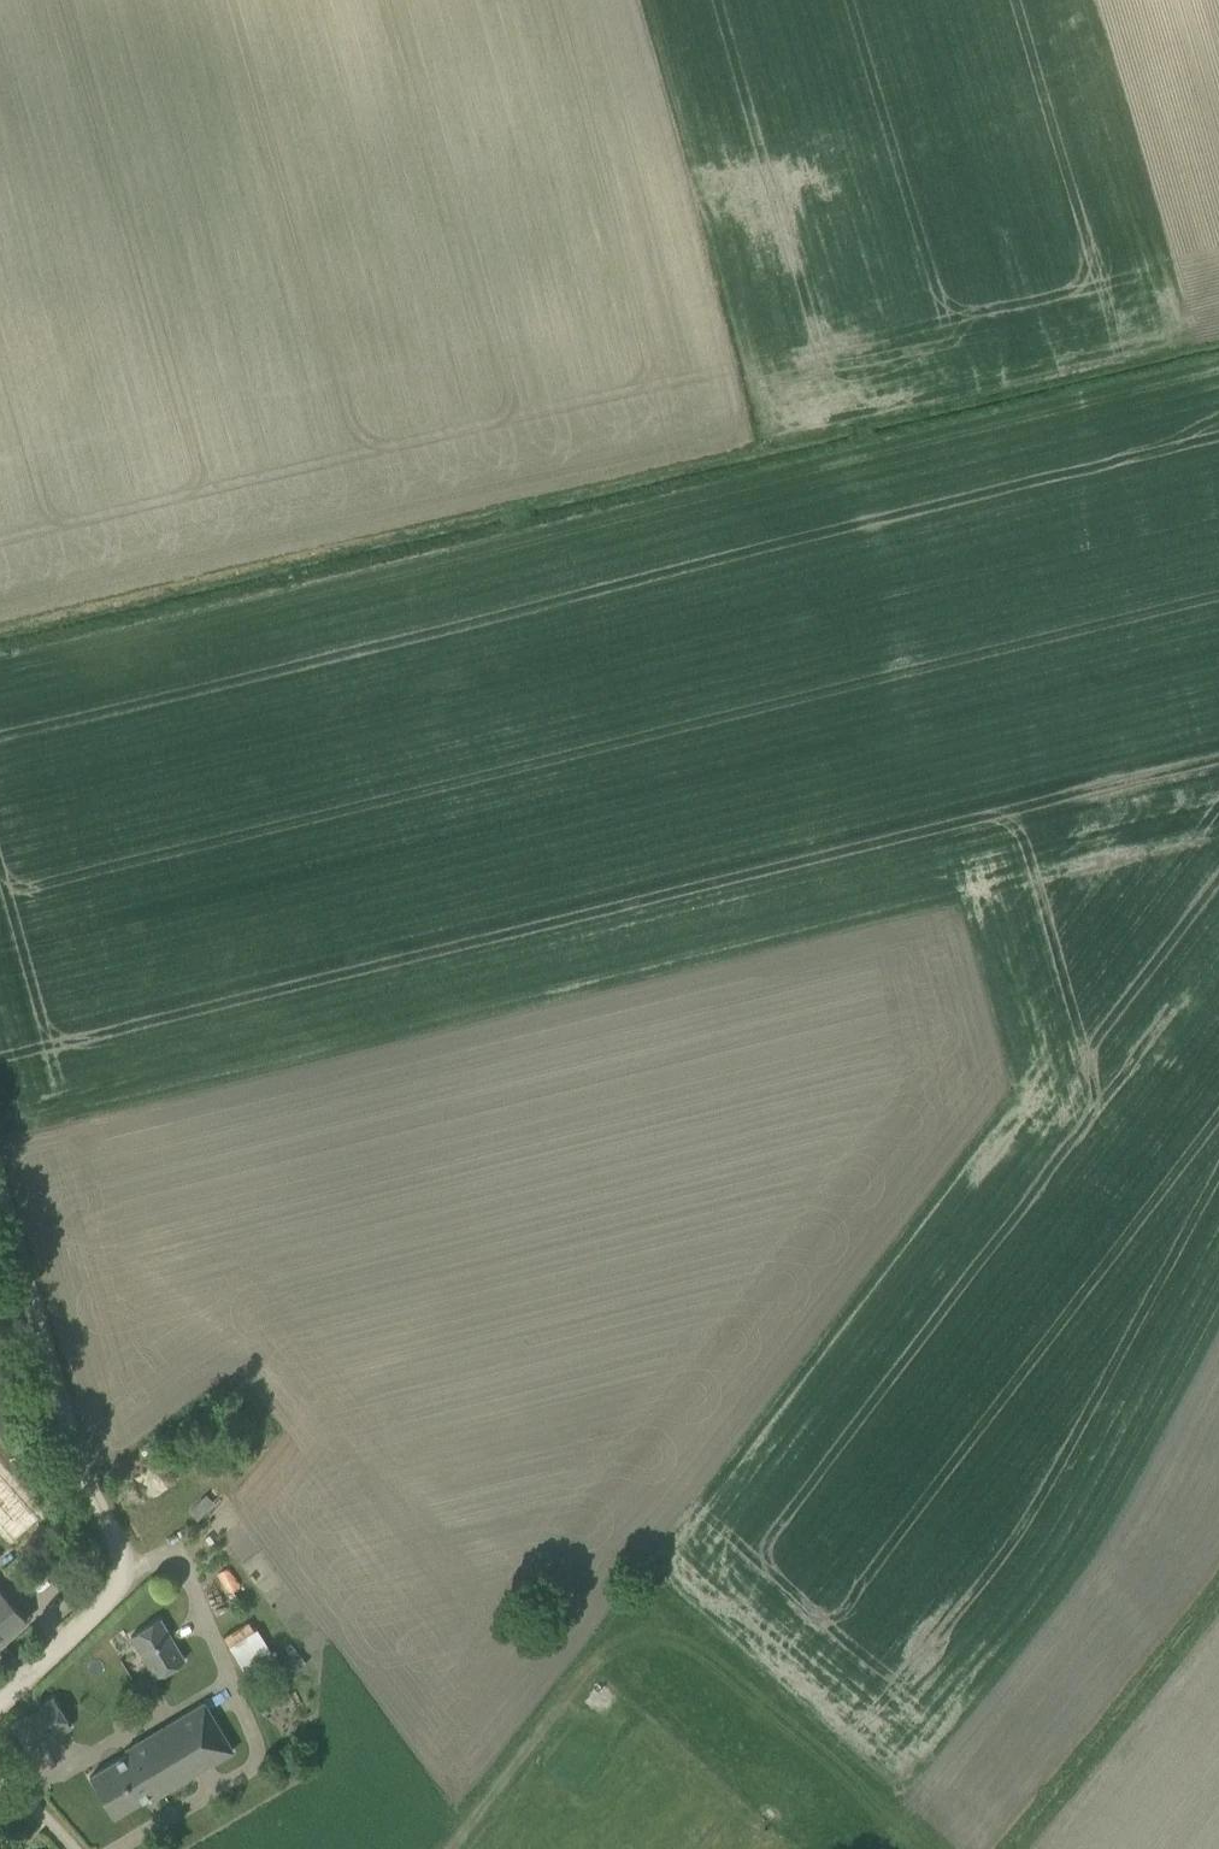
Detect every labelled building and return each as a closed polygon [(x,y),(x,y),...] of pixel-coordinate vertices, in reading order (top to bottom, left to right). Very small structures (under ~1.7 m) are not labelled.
[(204,1496),(188,1512),(195,1519),(211,1502),(204,1496)] [(206,1579),(216,1596),(237,1585),(227,1568),(206,1579)] [(27,1620),(0,1590),(0,1643),(27,1620)] [(130,1636),(155,1677),(184,1660),(159,1619),(130,1636)] [(256,1631),(228,1647),(244,1674),(272,1658),(256,1631)] [(297,1653),(272,1674),(281,1684),(306,1662),(297,1653)] [(40,1710),(28,1717),(26,1713),(11,1722),(28,1751),(70,1727),(53,1697),(38,1706),(40,1710)] [(89,1776),(113,1816),(151,1793),(154,1797),(234,1750),(204,1702),(125,1749),(128,1753),(89,1776)]
